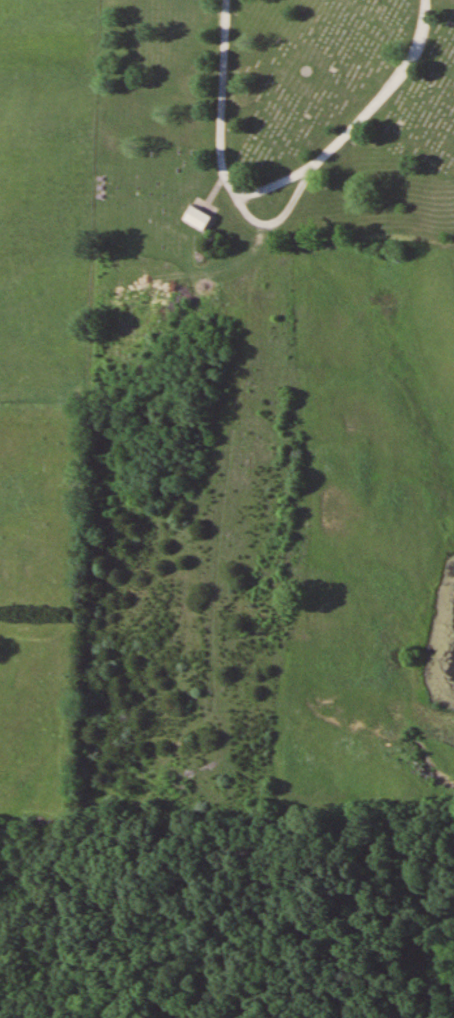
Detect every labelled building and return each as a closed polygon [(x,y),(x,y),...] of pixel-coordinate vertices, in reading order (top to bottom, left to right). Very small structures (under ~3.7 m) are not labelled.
[(213,218),(193,206),(184,219),(204,233),(213,218)]
